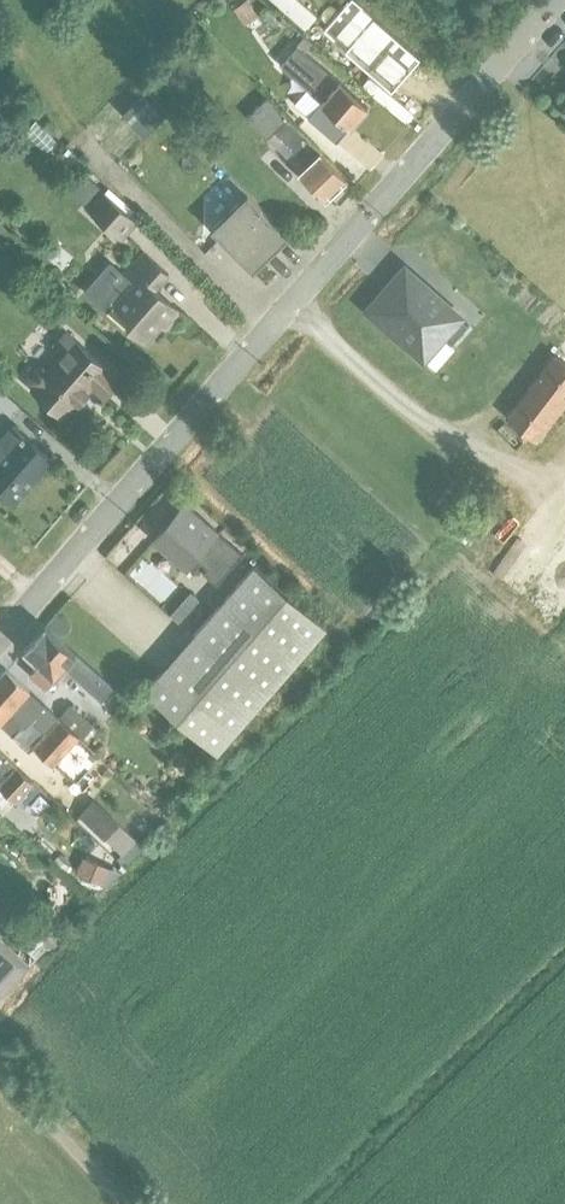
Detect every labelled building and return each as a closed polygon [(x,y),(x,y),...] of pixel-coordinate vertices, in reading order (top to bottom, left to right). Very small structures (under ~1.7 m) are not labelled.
[(310,26),(323,12),(311,0),(282,0),(310,26)] [(329,5),(394,71),(416,49),(367,0),(334,0),(329,5)] [(342,54),(350,45),(328,27),(320,37),(342,54)] [(320,54),(297,78),(350,128),(372,104),(320,54)] [(320,196),(345,172),(275,97),(257,115),(298,159),(291,166),(320,196)] [(338,142),(366,170),(385,151),(357,123),(338,142)] [(218,163),(200,179),(268,249),(285,233),(218,163)] [(90,169),(75,192),(130,227),(145,204),(90,169)] [(104,302),(147,338),(179,300),(164,287),(175,274),(138,243),(120,264),(129,272),(104,302)] [(473,284),(429,346),(469,375),(496,337),(481,326),(498,302),(473,284)] [(86,326),(37,387),(59,406),(90,368),(106,381),(125,357),(86,326)] [(503,415),(546,448),(564,423),(564,361),(552,351),(503,415)] [(0,448),(0,497),(7,504),(56,459),(24,425),(0,448)] [(181,495),(150,539),(184,563),(215,519),(181,495)] [(289,583),(257,553),(228,585),(260,615),(289,583)] [(50,675),(71,654),(40,624),(19,645),(50,675)] [(67,664),(99,699),(110,689),(78,654),(67,664)] [(4,665),(0,670),(0,704),(7,710),(13,703),(42,726),(34,736),(55,753),(78,725),(4,665)] [(6,785),(26,758),(0,739),(0,780),(6,785)] [(34,788),(24,804),(37,812),(47,795),(34,788)] [(92,796),(76,813),(103,839),(119,822),(92,796)] [(86,849),(76,866),(99,879),(108,862),(86,849)] [(43,896),(54,905),(65,893),(53,883),(43,896)] [(24,914),(10,933),(38,953),(52,933),(24,914)] [(25,964),(3,944),(0,947),(0,989),(0,990),(25,964)]
